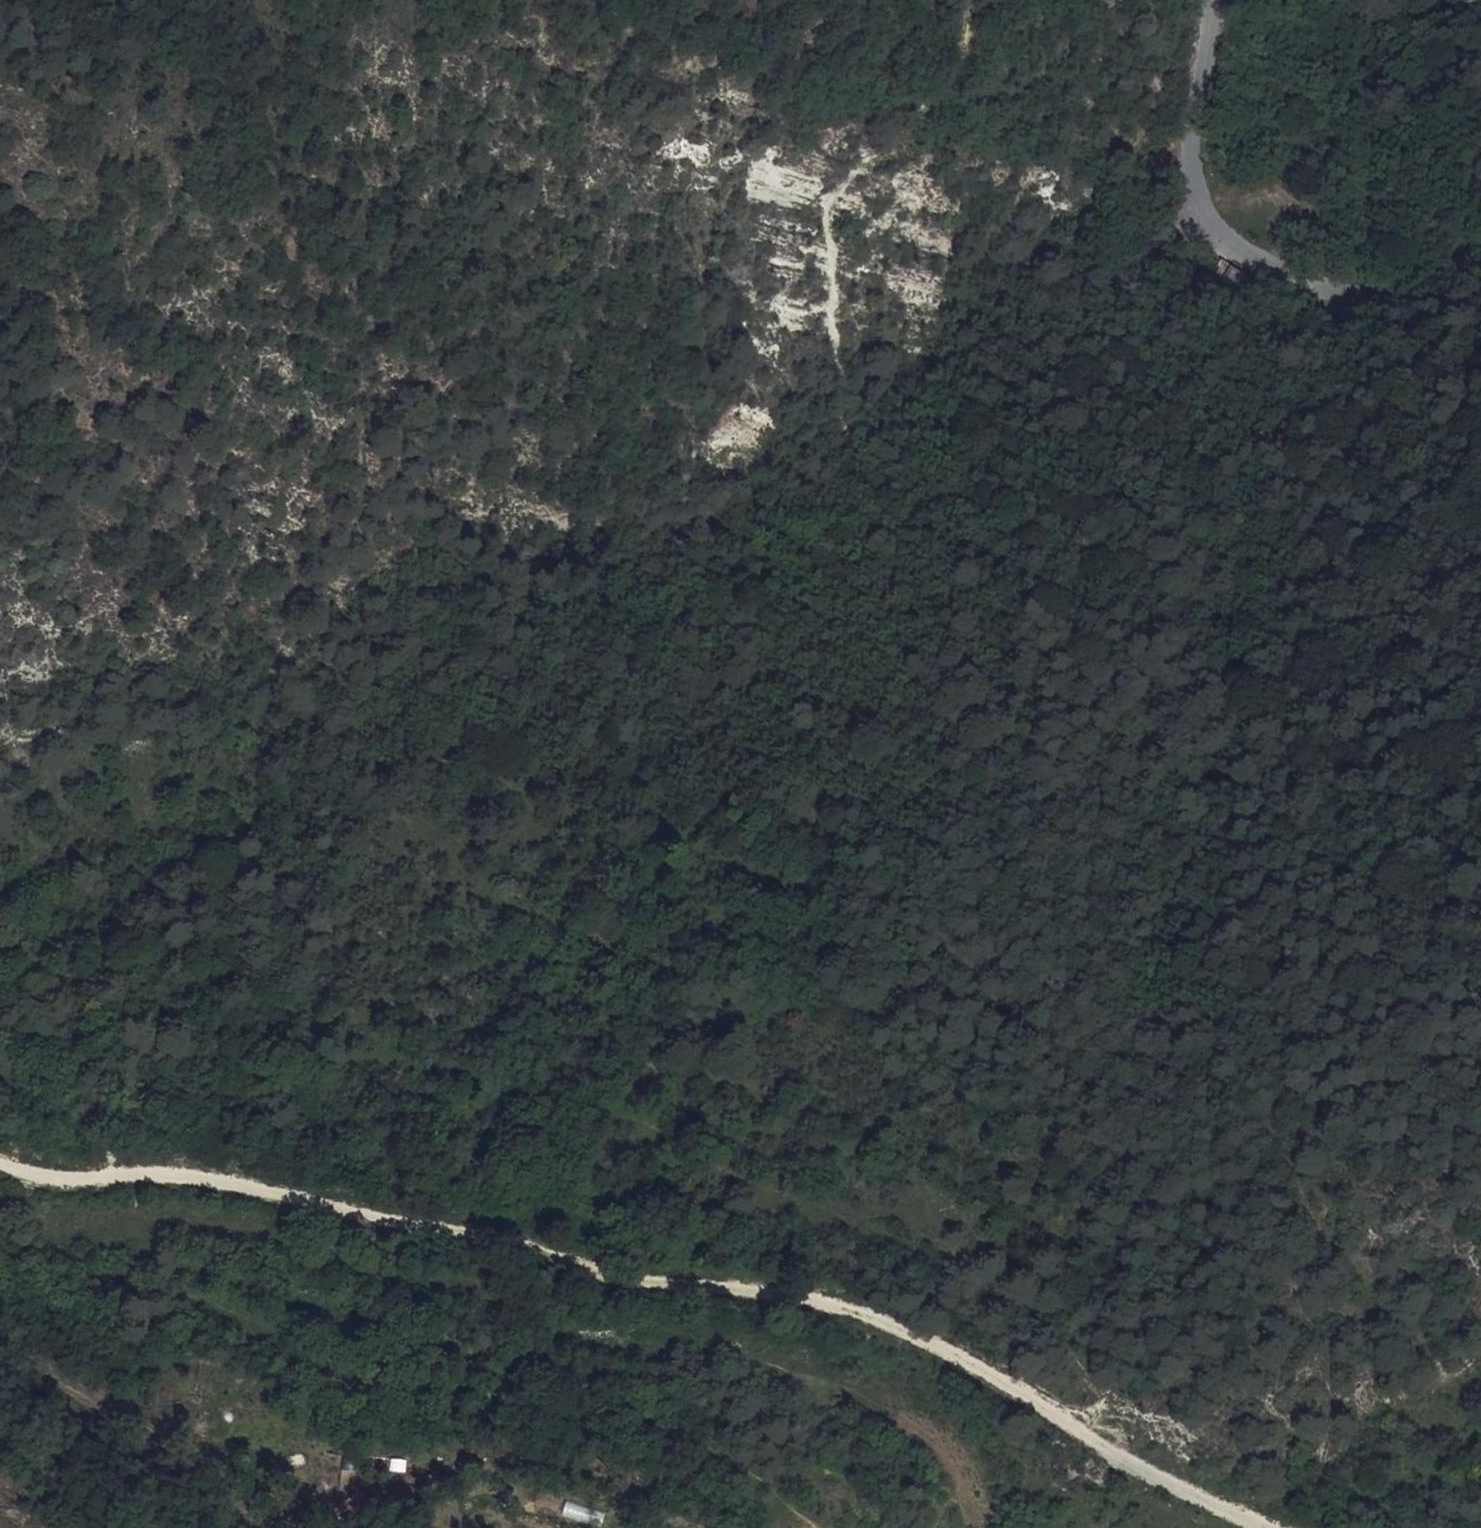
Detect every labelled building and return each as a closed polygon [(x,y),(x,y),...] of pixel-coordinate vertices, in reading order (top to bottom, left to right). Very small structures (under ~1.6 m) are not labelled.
[(565,1500),(560,1514),(598,1527),(603,1513),(565,1500)]
